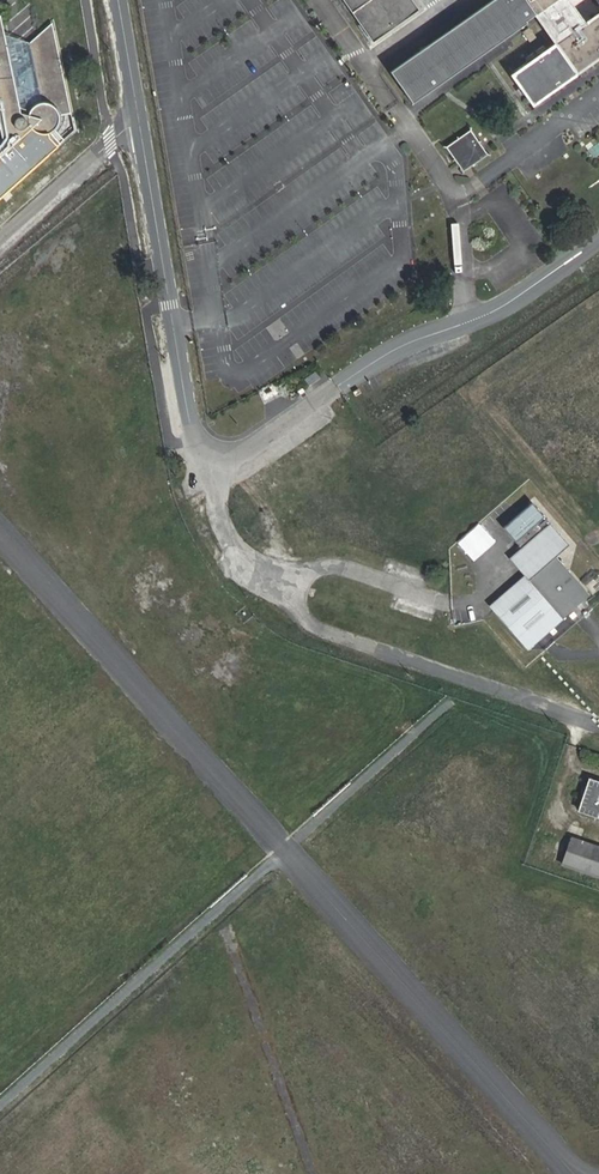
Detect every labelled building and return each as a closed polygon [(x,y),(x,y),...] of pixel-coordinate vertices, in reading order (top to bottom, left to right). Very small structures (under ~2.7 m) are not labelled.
[(372,48),(419,17),(407,0),(339,0),(372,48)] [(569,68),(572,65),(597,48),(598,49),(598,0),(468,0),(373,63),(394,92),(528,1),(552,35),(548,38),(569,68)] [(0,16),(0,200),(77,131),(52,24),(31,43),(3,35),(0,15),(0,16)] [(526,96),(569,68),(548,38),(506,68),(526,96)] [(485,145),(467,121),(442,138),(460,163),(485,145)] [(526,573),(490,606),(528,649),(590,594),(556,556),(568,544),(532,503),(504,527),(520,546),(510,555),(526,573)] [(590,778),(579,811),(598,818),(598,781),(590,778)] [(572,837),(563,865),(598,877),(598,846),(572,837)] [(586,965),(590,953),(579,949),(575,962),(586,965)]
